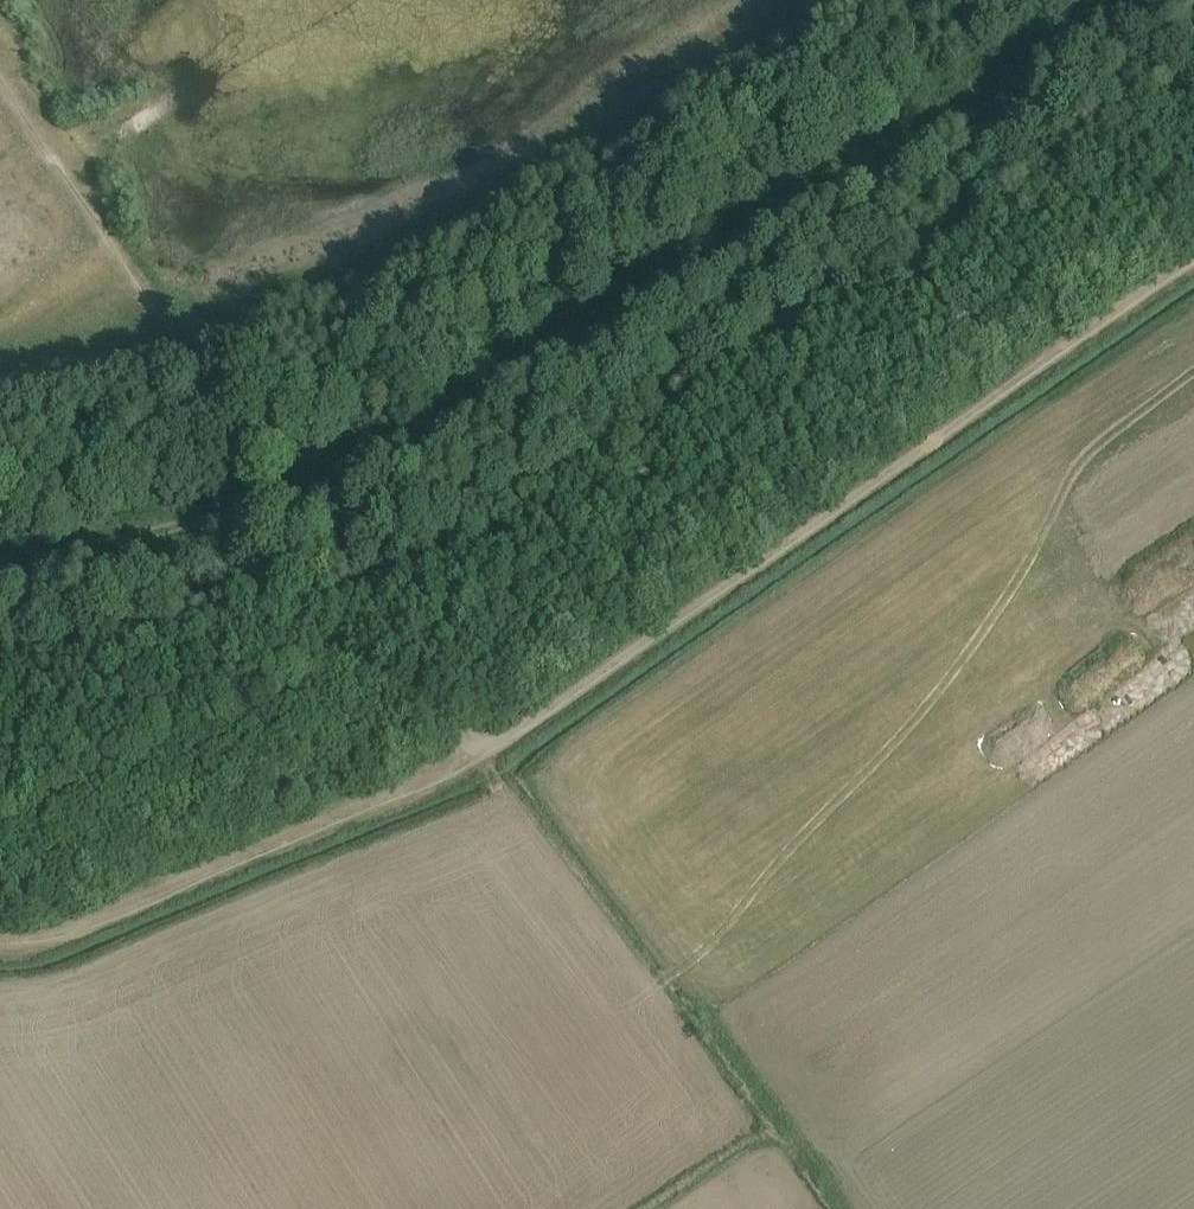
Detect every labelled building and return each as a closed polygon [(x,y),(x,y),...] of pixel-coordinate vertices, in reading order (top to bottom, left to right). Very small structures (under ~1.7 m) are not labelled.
[(316,640),(341,653),(346,643),(321,630),(316,640)]
